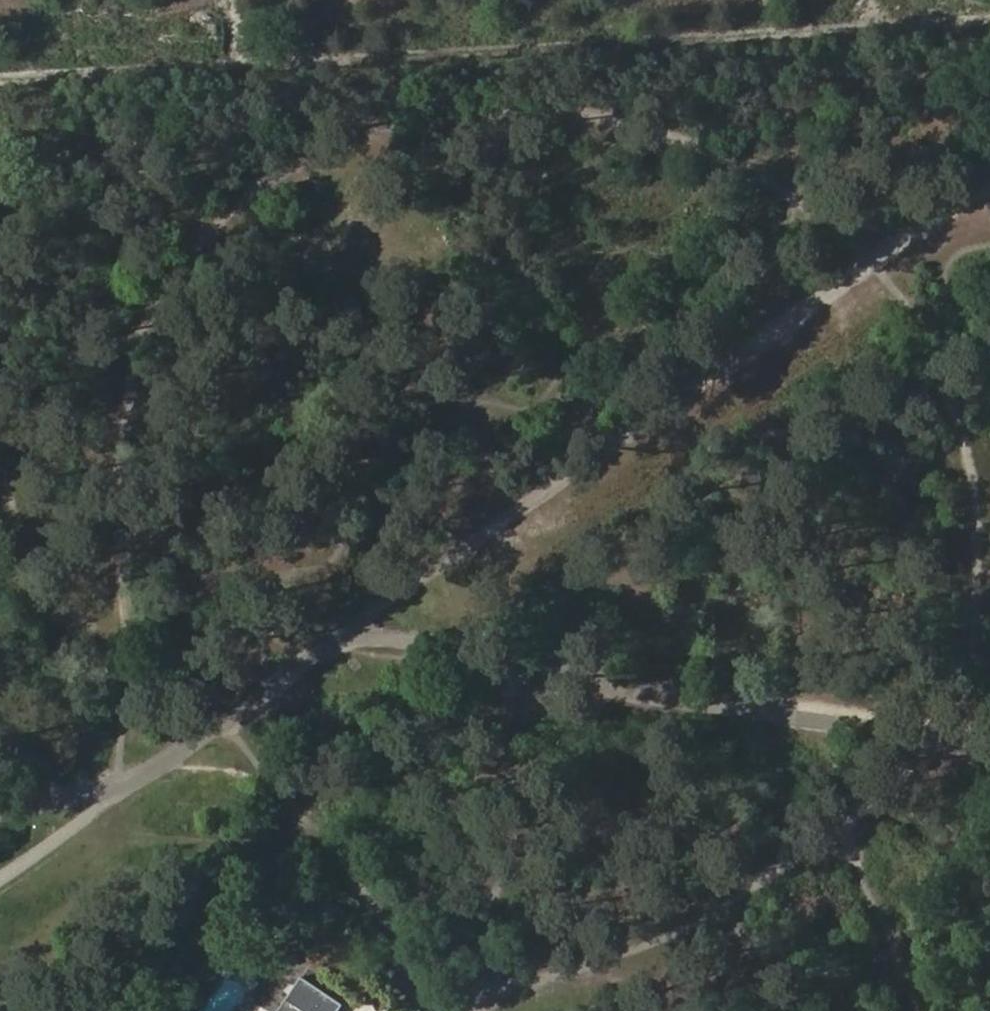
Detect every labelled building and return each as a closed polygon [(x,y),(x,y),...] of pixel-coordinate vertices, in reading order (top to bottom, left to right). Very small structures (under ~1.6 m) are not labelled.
[(301,973),(275,1010),(339,1010),(345,1003),(301,973)]
